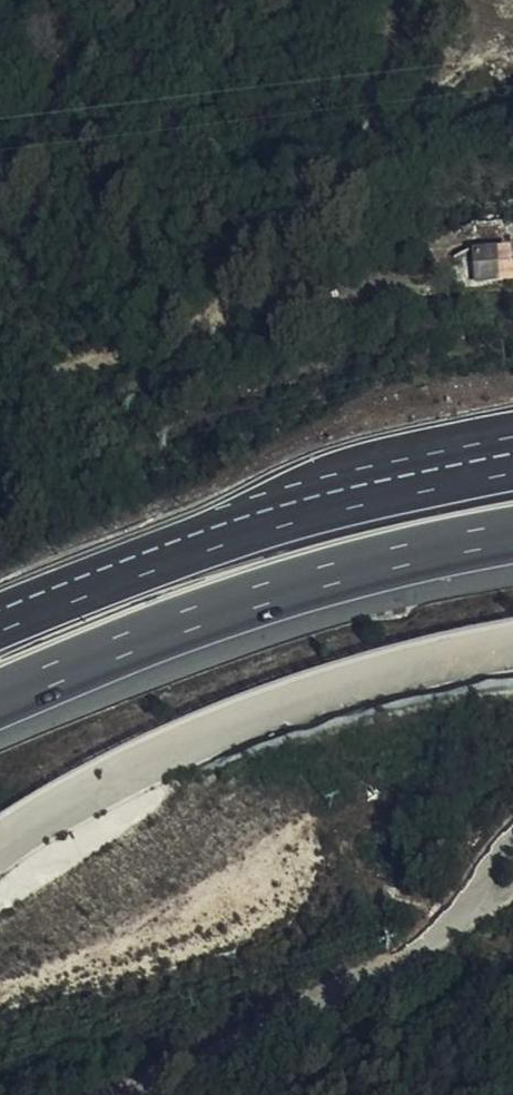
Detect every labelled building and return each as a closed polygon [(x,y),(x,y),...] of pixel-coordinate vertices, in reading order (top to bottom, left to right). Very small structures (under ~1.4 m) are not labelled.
[(499,283),(495,251),(473,253),(475,285),(499,283)]
